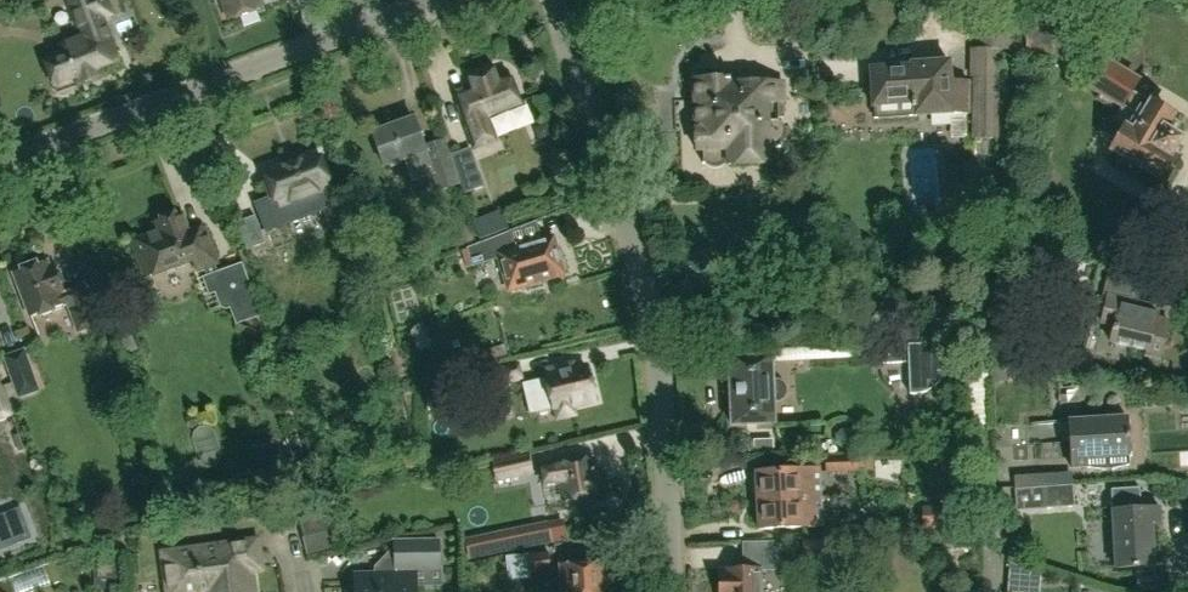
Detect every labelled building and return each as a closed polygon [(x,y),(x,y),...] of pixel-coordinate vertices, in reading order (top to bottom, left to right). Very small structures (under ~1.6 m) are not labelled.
[(53,88),(75,79),(77,85),(100,77),(97,69),(118,61),(103,21),(114,17),(108,0),(70,0),(65,2),(79,39),(75,40),(78,47),(43,60),(53,88)] [(229,21),(262,8),(259,0),(221,0),(229,21)] [(1052,25),(1028,25),(1028,54),(1052,54),(1052,25)] [(991,49),(980,49),(969,49),(969,77),(972,77),(971,138),(999,138),(999,49),(991,49)] [(912,67),(870,69),(872,119),(969,113),(968,81),(950,82),(949,62),(912,64),(912,67)] [(1138,80),(1107,62),(1091,88),(1121,106),(1122,105),(1136,113),(1113,153),(1121,157),(1117,163),(1119,171),(1143,185),(1150,183),(1154,177),(1161,182),(1176,158),(1171,155),(1180,140),(1172,135),(1180,123),(1151,105),(1131,92),(1138,80)] [(497,88),(492,74),(473,81),(478,94),(462,100),(477,142),(490,138),(481,115),(515,102),(509,84),(497,88)] [(769,164),(769,148),(780,148),(781,147),(783,146),(784,144),(785,142),(786,141),(786,138),(787,136),(787,134),(786,132),(785,130),(785,128),(783,126),(782,125),(781,124),(779,123),(779,120),(773,120),(772,103),(784,102),(783,82),(729,83),(729,79),(693,80),(695,128),(696,152),(701,152),(702,156),(704,162),(706,165),(708,167),(711,168),(713,169),(718,169),(721,168),(722,167),(727,162),(727,165),(769,164)] [(413,118),(371,133),(384,167),(403,159),(412,183),(431,176),(437,193),(461,184),(445,139),(424,147),(413,118)] [(255,204),(266,232),(287,224),(286,220),(311,211),(312,214),(333,207),(327,189),(329,188),(317,155),(312,157),(309,155),(300,158),(300,162),(284,168),(281,166),(272,169),(271,172),(267,174),(269,180),(262,183),(268,199),(255,204)] [(478,173),(461,178),(466,192),(482,187),(478,173)] [(218,272),(215,263),(216,263),(202,227),(188,232),(181,215),(177,216),(175,210),(157,216),(159,222),(155,224),(158,232),(133,242),(146,278),(195,260),(198,270),(203,268),(206,276),(201,277),(208,296),(215,294),(220,308),(225,311),(230,309),(236,326),(262,317),(242,263),(218,272)] [(266,243),(254,216),(236,223),(247,251),(266,243)] [(466,228),(451,232),(456,247),(471,242),(466,228)] [(551,239),(513,251),(503,253),(498,238),(466,247),(472,267),(496,261),(506,290),(562,273),(551,239)] [(1059,257),(1031,250),(1026,272),(1054,278),(1059,257)] [(78,332),(98,324),(83,285),(64,292),(54,267),(50,268),(47,262),(14,275),(29,315),(66,301),(78,332)] [(1138,302),(1144,277),(1111,269),(1108,278),(1106,278),(1102,295),(1108,296),(1101,323),(1114,326),(1110,343),(1146,352),(1145,357),(1160,360),(1169,320),(1156,317),(1159,307),(1138,302)] [(968,325),(944,326),(945,339),(956,339),(956,348),(969,347),(968,325)] [(880,344),(881,364),(908,362),(909,395),(913,395),(917,395),(921,394),(925,393),(929,392),(933,389),(936,387),(939,384),(942,380),(944,376),(946,372),(947,368),(947,364),(947,360),(947,357),(942,343),(939,340),(936,337),(933,335),(929,332),(925,331),(920,329),(916,329),(911,329),(906,329),(902,331),(898,332),(894,335),(890,337),(888,340),(885,343),(880,344)] [(41,392),(25,349),(2,357),(12,383),(3,387),(8,399),(16,396),(18,400),(41,392)] [(732,425),(774,424),(773,401),(776,401),(779,401),(782,400),(784,398),(786,395),(787,392),(787,390),(786,387),(785,384),(783,382),(781,380),(778,379),(775,379),(772,379),(772,358),(729,360),(732,425)] [(492,369),(496,387),(524,381),(519,362),(492,369)] [(1007,365),(993,366),(993,378),(1007,378),(1007,365)] [(529,416),(553,410),(554,416),(571,412),(570,405),(594,400),(587,369),(571,372),(570,368),(545,374),(546,378),(522,383),(529,416)] [(196,415),(186,418),(190,428),(199,425),(196,415)] [(1127,417),(1068,421),(1071,469),(1087,468),(1107,469),(1130,465),(1127,417)] [(295,434),(287,436),(294,458),(302,455),(295,434)] [(772,439),(754,440),(755,451),(773,451),(772,439)] [(527,454),(493,463),(497,480),(531,472),(527,454)] [(826,473),(874,472),(873,456),(825,457),(826,473)] [(601,477),(599,476),(593,472),(591,459),(541,468),(543,483),(558,481),(562,500),(599,493),(603,489),(604,486),(604,484),(603,481),(603,479),(601,477)] [(757,500),(822,496),(821,469),(755,473),(757,500)] [(1016,511),(1074,507),(1072,485),(1014,489),(1016,511)] [(1139,487),(1110,488),(1111,510),(1115,569),(1154,566),(1152,524),(1161,523),(1160,507),(1141,509),(1139,487)] [(822,496),(757,500),(758,530),(804,527),(823,526),(822,496)] [(922,528),(955,528),(954,507),(922,508),(922,528)] [(968,507),(954,507),(955,528),(969,527),(968,507)] [(172,517),(159,519),(160,531),(174,529),(172,517)] [(323,517),(300,523),(304,538),(327,533),(323,517)] [(562,519),(465,539),(469,558),(566,538),(562,519)] [(863,521),(861,523),(861,534),(871,534),(870,523),(868,521),(863,521)] [(416,573),(419,571),(442,571),(441,539),(392,540),(392,548),(373,567),(374,573),(354,573),(354,589),(350,589),(347,591),(416,591),(416,573)] [(162,553),(168,591),(254,591),(251,571),(261,569),(256,540),(162,553)] [(820,541),(803,541),(804,558),(821,558),(820,541)] [(551,572),(549,551),(506,553),(508,581),(532,579),(531,573),(551,572)] [(720,571),(720,591),(761,591),(761,576),(761,571),(770,570),(770,556),(744,557),(744,570),(720,571)] [(606,560),(559,564),(561,591),(608,591),(606,560)] [(98,564),(100,591),(116,591),(120,591),(118,562),(98,564)] [(29,588),(0,580),(0,591),(28,591),(29,588)]
